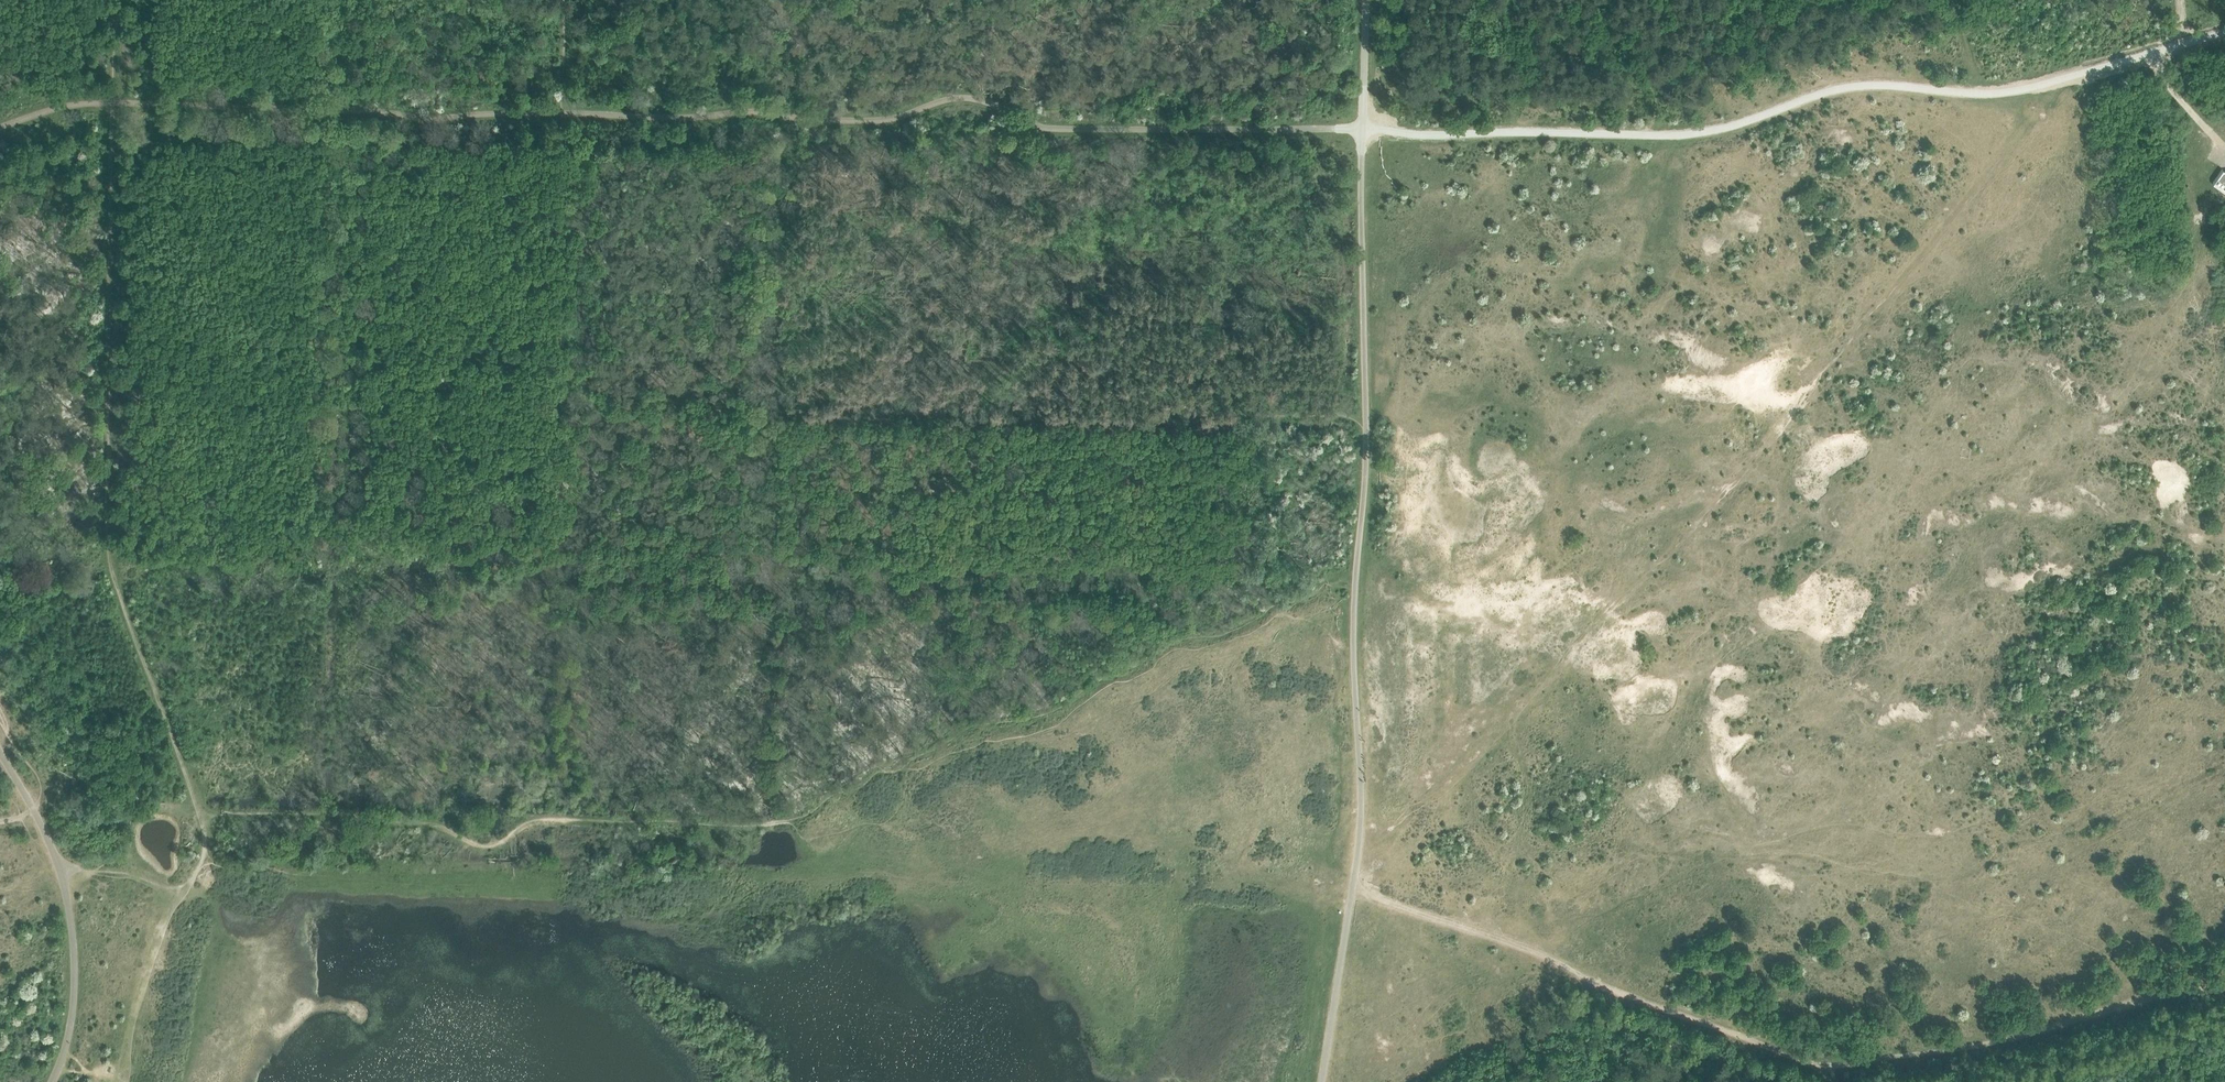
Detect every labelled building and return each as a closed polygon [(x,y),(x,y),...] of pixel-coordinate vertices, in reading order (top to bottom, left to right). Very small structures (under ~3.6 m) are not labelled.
[(2221,168),(2212,181),(2213,184),(2224,193),(2224,171),(2221,168)]
